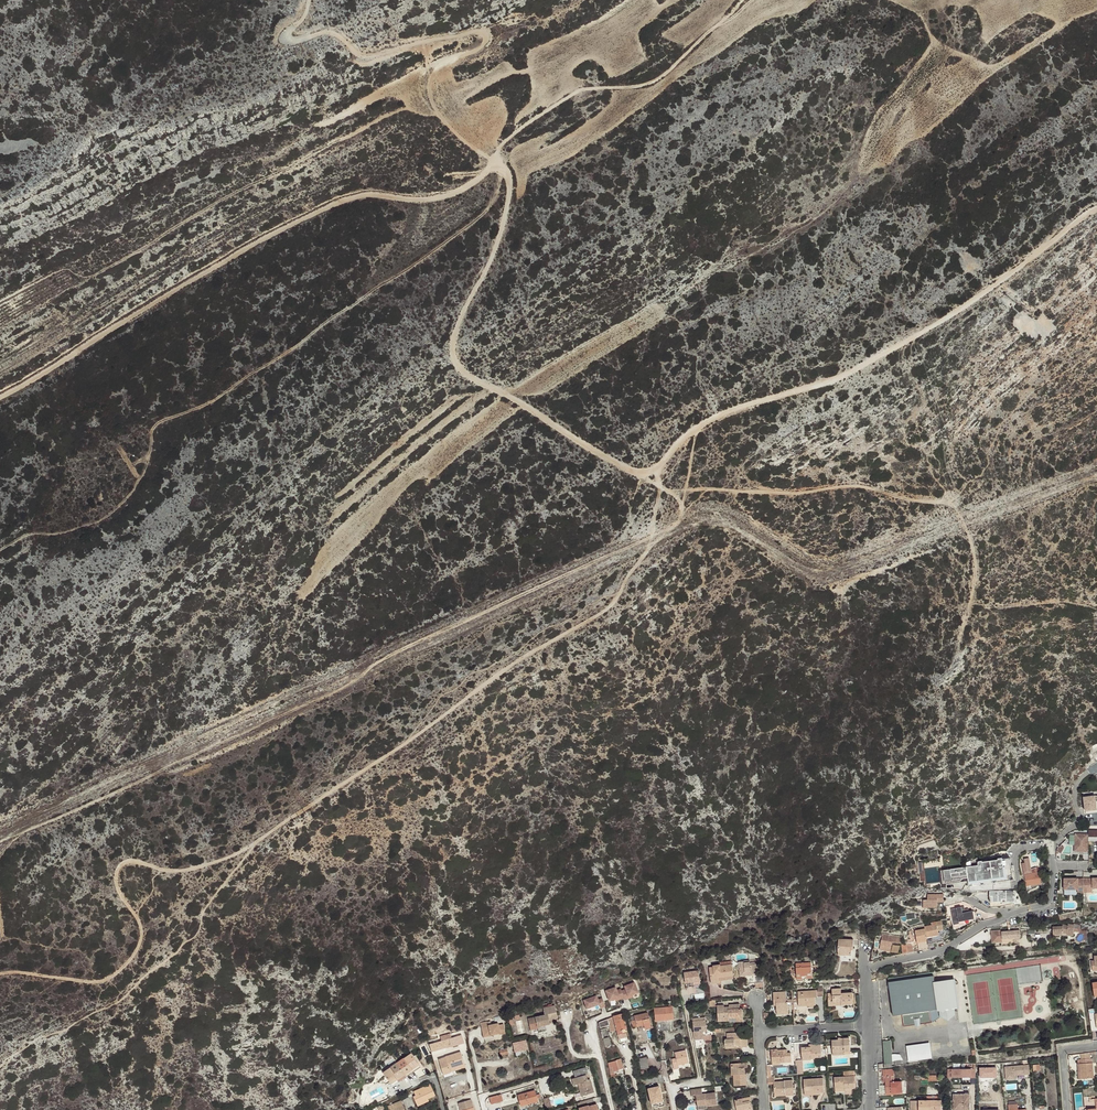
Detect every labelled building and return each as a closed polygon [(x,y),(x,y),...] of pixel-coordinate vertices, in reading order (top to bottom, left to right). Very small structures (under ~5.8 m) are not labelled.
[(1095,801),(1096,801),(1096,795),(1083,797),(1085,811),(1096,810),(1095,801)] [(1088,830),(1088,844),(1092,844),(1092,842),(1096,842),(1096,830),(1088,830)] [(1087,852),(1088,834),(1075,834),(1074,851),(1087,852)] [(1013,876),(1010,859),(1002,860),(1002,858),(998,859),(998,860),(982,863),(982,862),(980,862),(979,862),(978,863),(978,864),(979,869),(975,869),(975,870),(967,872),(966,868),(943,871),(945,882),(968,879),(969,887),(1005,882),(1005,878),(1013,876)] [(1041,883),(1040,877),(1042,876),(1040,869),(1040,868),(1039,868),(1038,867),(1034,868),(1035,873),(1030,873),(1029,869),(1023,870),(1026,886),(1041,883)] [(1083,892),(1083,878),(1064,878),(1064,890),(1078,889),(1078,892),(1083,892)] [(1083,878),(1083,892),(1088,892),(1088,886),(1092,886),(1092,888),(1096,888),(1096,878),(1083,878)] [(989,892),(990,903),(1001,902),(1015,901),(1015,900),(1021,900),(1019,890),(989,892)] [(944,894),(927,895),(927,900),(923,900),(923,908),(937,908),(937,902),(937,901),(944,901),(944,894)] [(974,919),(974,916),(973,911),(969,912),(968,909),(965,909),(963,910),(963,907),(951,909),(953,918),(954,925),(959,924),(959,922),(974,919)] [(956,929),(960,927),(962,926),(965,925),(966,924),(970,922),(971,921),(976,919),(976,918),(975,916),(974,916),(974,919),(959,922),(959,924),(954,925),(953,918),(951,918),(952,922),(953,930),(956,929)] [(924,926),(925,929),(927,938),(939,935),(938,931),(943,930),(942,921),(936,922),(937,924),(924,926)] [(1073,936),(1074,925),(1068,924),(1068,925),(1063,925),(1062,926),(1053,927),(1053,936),(1061,936),(1067,936),(1073,936)] [(928,944),(927,938),(925,929),(915,931),(919,951),(924,950),(929,949),(929,948),(928,944)] [(1001,930),(991,931),(992,935),(993,935),(993,938),(992,938),(992,943),(1002,942),(1002,939),(1020,938),(1020,930),(1001,932),(1001,930)] [(900,945),(901,938),(883,934),(882,940),(881,940),(879,950),(882,950),(892,952),(893,944),(896,944),(900,945)] [(942,935),(941,935),(939,935),(927,938),(928,944),(936,943),(936,941),(942,940),(942,935)] [(853,940),(839,939),(838,955),(851,955),(851,950),(851,946),(853,947),(853,940)] [(905,944),(907,953),(913,952),(912,943),(905,944)] [(878,960),(879,957),(880,952),(880,951),(877,950),(877,952),(876,955),(872,954),(870,962),(878,960)] [(759,960),(738,962),(740,973),(751,972),(751,974),(761,973),(759,960)] [(796,964),(797,979),(802,979),(803,979),(804,980),(805,980),(805,979),(806,978),(812,978),(811,963),(796,964)] [(720,978),(733,976),(732,965),(720,966),(720,965),(714,966),(714,967),(710,968),(712,984),(720,982),(720,981),(720,978)] [(699,971),(684,973),(686,986),(701,984),(699,971)] [(955,999),(953,985),(950,986),(949,981),(935,983),(935,982),(933,972),(888,979),(893,1016),(902,1015),(904,1027),(915,1025),(921,1024),(931,1023),(931,1022),(931,1018),(934,1017),(934,1018),(935,1019),(936,1019),(937,1018),(938,1018),(938,1017),(940,1016),(940,1017),(941,1017),(948,1020),(955,1015),(954,1009),(953,1007),(954,1007),(954,1006),(954,1005),(953,1004),(952,1004),(952,1003),(955,999)] [(959,1008),(955,979),(935,982),(935,983),(949,981),(950,986),(953,985),(955,999),(952,1003),(952,1004),(953,1004),(954,1005),(954,1006),(954,1007),(953,1007),(954,1009),(959,1008)] [(759,989),(763,991),(764,991),(763,982),(755,983),(756,988),(756,989),(759,989)] [(626,990),(622,991),(625,998),(625,1000),(630,999),(629,997),(639,993),(635,983),(625,987),(626,990)] [(606,991),(610,1002),(620,998),(620,1000),(625,998),(622,991),(621,989),(617,991),(616,988),(606,991)] [(841,1005),(853,1004),(852,993),(841,994),(841,989),(832,989),(832,993),(828,994),(828,1003),(841,1001),(841,1005)] [(798,992),(799,1003),(815,1002),(815,997),(817,997),(817,996),(823,996),(823,990),(798,992)] [(777,1014),(788,1014),(788,1002),(787,1002),(786,992),(773,993),(774,1006),(777,1005),(777,1014)] [(601,1008),(606,1007),(603,998),(598,1000),(597,996),(584,1001),(587,1009),(600,1005),(601,1008)] [(717,1005),(718,1021),(729,1021),(729,1019),(729,1017),(736,1016),(737,1019),(742,1018),(742,1009),(740,1009),(739,1004),(729,1005),(729,1007),(724,1007),(724,1005),(717,1005)] [(545,1015),(528,1019),(529,1023),(557,1017),(555,1005),(543,1008),(545,1015)] [(654,1009),(655,1021),(656,1021),(657,1032),(670,1030),(669,1019),(673,1019),(671,1007),(654,1009)] [(1095,1014),(1094,1009),(1089,1009),(1091,1031),(1094,1031),(1096,1030),(1096,1028),(1096,1014),(1095,1014)] [(647,1013),(630,1017),(633,1028),(644,1025),(645,1029),(651,1027),(647,1013)] [(623,1014),(613,1016),(617,1030),(618,1035),(624,1033),(626,1032),(627,1032),(623,1014)] [(611,1032),(617,1030),(613,1016),(599,1023),(600,1028),(609,1025),(611,1032)] [(704,1041),(712,1039),(711,1035),(703,1036),(703,1034),(707,1033),(704,1016),(692,1019),(695,1032),(694,1032),(697,1048),(705,1047),(704,1041)] [(557,1017),(529,1023),(530,1028),(537,1027),(537,1024),(539,1023),(540,1026),(550,1024),(549,1020),(558,1018),(557,1017)] [(491,1025),(488,1026),(488,1022),(481,1023),(484,1037),(501,1033),(501,1034),(505,1033),(503,1021),(498,1022),(498,1024),(491,1025)] [(747,1036),(741,1037),(741,1033),(727,1034),(727,1039),(725,1039),(725,1047),(735,1046),(735,1045),(741,1044),(741,1046),(747,1046),(747,1036)] [(441,1041),(429,1044),(432,1052),(451,1046),(451,1047),(464,1043),(462,1035),(451,1038),(450,1034),(440,1037),(441,1041)] [(611,1045),(609,1037),(603,1039),(605,1046),(611,1045)] [(832,1040),(833,1052),(833,1055),(845,1055),(844,1052),(850,1052),(849,1038),(841,1039),(841,1041),(838,1041),(838,1040),(832,1040)] [(521,1048),(514,1050),(515,1052),(528,1049),(526,1039),(520,1041),(521,1048)] [(520,1041),(513,1043),(514,1050),(521,1048),(520,1041)] [(892,1063),(891,1041),(883,1041),(885,1067),(892,1067),(892,1063)] [(822,1057),(821,1045),(813,1045),(813,1047),(809,1047),(802,1048),(803,1060),(811,1060),(811,1058),(822,1057)] [(932,1057),(931,1048),(907,1051),(909,1060),(932,1057)] [(780,1063),(791,1062),(791,1053),(787,1053),(787,1050),(780,1050),(780,1052),(778,1052),(778,1050),(778,1049),(771,1050),(772,1062),(778,1061),(778,1063),(780,1063)] [(671,1060),(673,1069),(678,1068),(677,1065),(688,1062),(686,1051),(674,1053),(676,1059),(671,1060)] [(439,1060),(443,1075),(450,1072),(449,1069),(452,1068),(452,1069),(465,1065),(461,1052),(445,1057),(446,1057),(439,1060)] [(1094,1078),(1093,1063),(1090,1063),(1090,1059),(1089,1052),(1081,1054),(1081,1059),(1081,1064),(1077,1064),(1078,1071),(1079,1079),(1094,1078)] [(397,1064),(404,1074),(412,1069),(411,1068),(418,1064),(411,1054),(397,1064)] [(641,1069),(648,1068),(646,1058),(639,1059),(641,1069)] [(619,1070),(617,1060),(608,1063),(611,1075),(615,1074),(614,1071),(619,1070)] [(734,1086),(747,1085),(747,1074),(745,1074),(745,1068),(748,1068),(748,1063),(731,1064),(732,1075),(734,1075),(734,1086)] [(1016,1080),(1016,1075),(1030,1074),(1029,1064),(1012,1065),(1011,1063),(1002,1064),(1004,1081),(1016,1080)] [(383,1073),(390,1083),(404,1074),(397,1064),(383,1073)] [(404,1074),(406,1077),(420,1067),(418,1064),(411,1068),(412,1069),(404,1074)] [(586,1067),(573,1071),(575,1078),(572,1079),(574,1085),(578,1084),(579,1083),(580,1086),(578,1087),(580,1092),(587,1090),(588,1094),(594,1092),(590,1079),(587,1080),(585,1075),(588,1074),(586,1067)] [(894,1078),(893,1069),(882,1070),(883,1077),(885,1077),(885,1082),(886,1093),(902,1093),(902,1081),(894,1082),(893,1082),(893,1078),(894,1078)] [(404,1074),(390,1083),(392,1086),(406,1077),(404,1074)] [(834,1078),(835,1088),(845,1087),(845,1089),(854,1088),(854,1081),(855,1081),(854,1076),(844,1077),(834,1078)] [(804,1079),(804,1091),(814,1090),(814,1093),(819,1093),(824,1092),(823,1078),(804,1079)] [(775,1082),(774,1082),(774,1084),(774,1093),(785,1092),(785,1094),(790,1093),(790,1095),(794,1095),(794,1090),(793,1088),(793,1080),(785,1081),(775,1082)] [(430,1084),(414,1092),(415,1096),(413,1097),(417,1106),(422,1104),(421,1102),(428,1099),(435,1095),(430,1084)] [(660,1086),(648,1089),(651,1104),(664,1101),(660,1086)] [(702,1088),(691,1090),(692,1096),(697,1095),(698,1106),(707,1105),(707,1106),(717,1105),(715,1092),(702,1094),(702,1088)] [(518,1095),(521,1106),(538,1101),(535,1091),(525,1093),(518,1095)] [(970,1093),(965,1093),(965,1094),(953,1094),(953,1100),(953,1109),(970,1109),(970,1093)] [(489,1098),(491,1104),(503,1101),(501,1094),(489,1098)] [(750,1097),(735,1100),(737,1109),(751,1109),(750,1101),(751,1101),(750,1097)] [(595,1098),(577,1103),(578,1106),(596,1101),(595,1098)] [(471,1099),(458,1103),(460,1109),(474,1109),(471,1099)] [(389,1109),(405,1109),(401,1101),(388,1107),(389,1109)] [(942,1102),(934,1102),(933,1101),(910,1101),(911,1109),(942,1109),(942,1102)]
